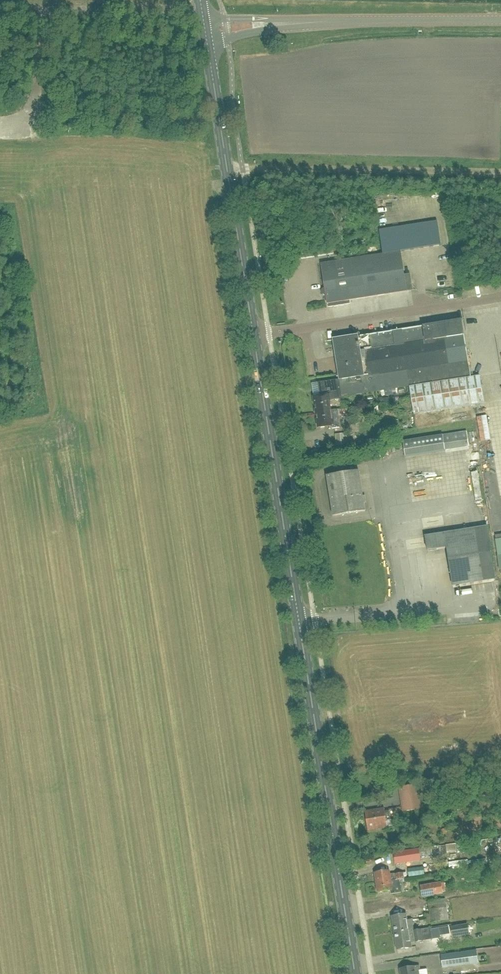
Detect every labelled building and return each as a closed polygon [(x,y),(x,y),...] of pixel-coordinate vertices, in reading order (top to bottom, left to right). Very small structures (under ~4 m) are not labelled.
[(380,230),(384,253),(400,251),(442,245),(438,221),(380,230)] [(404,275),(400,252),(400,251),(384,253),(384,255),(322,264),(329,308),(350,304),(350,300),(413,290),(410,275),(404,275)] [(437,272),(453,272),(453,260),(437,260),(437,272)] [(334,341),(340,380),(343,397),(409,387),(414,414),(484,404),(480,377),(463,380),(462,378),(471,377),(462,321),(423,327),(358,338),(358,337),(334,341)] [(343,398),(343,397),(340,380),(322,383),(323,393),(321,393),(321,397),(314,398),(316,413),(332,411),(330,400),(343,398)] [(332,411),(316,413),(319,429),(333,426),(334,429),(343,428),(342,421),(333,422),(332,411)] [(404,442),(406,457),(445,451),(443,435),(404,442)] [(333,516),(365,511),(359,472),(327,477),(333,516)] [(447,546),(445,534),(425,537),(428,552),(447,549),(447,546)] [(494,568),(489,540),(447,546),(447,549),(451,575),(494,568)] [(403,813),(422,810),(418,786),(399,788),(403,813)] [(368,830),(387,827),(385,810),(365,813),(368,830)] [(396,865),(421,861),(419,849),(394,853),(396,865)] [(377,883),(399,879),(404,879),(403,873),(395,874),(390,875),(389,871),(375,873),(377,883)] [(399,879),(377,883),(378,893),(392,891),(392,894),(401,893),(399,879)] [(423,898),(443,894),(442,883),(421,886),(423,898)] [(421,925),(449,921),(446,899),(428,902),(430,915),(426,916),(426,918),(420,919),(421,925)] [(395,934),(414,931),(412,920),(407,921),(406,915),(392,917),(395,934)] [(453,937),(470,935),(469,925),(451,927),(453,937)] [(414,931),(395,934),(397,950),(411,948),(410,942),(415,941),(415,942),(433,940),(432,928),(414,931)] [(444,968),(463,966),(470,965),(469,952),(462,953),(442,956),(444,968)]
